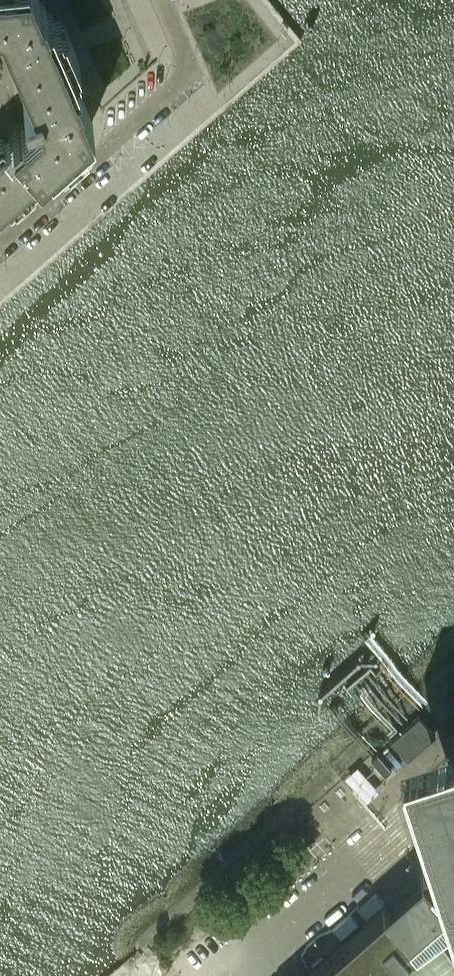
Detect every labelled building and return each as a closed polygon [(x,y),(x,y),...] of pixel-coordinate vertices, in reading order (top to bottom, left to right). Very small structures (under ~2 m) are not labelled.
[(86,126),(93,120),(91,117),(79,88),(81,87),(76,76),(79,74),(67,46),(55,19),(50,9),(47,11),(43,0),(0,0),(0,18),(1,20),(8,16),(12,25),(10,27),(22,55),(26,63),(31,75),(26,77),(32,92),(22,96),(25,104),(36,100),(39,108),(22,124),(19,121),(9,130),(12,133),(0,143),(0,202),(34,172),(42,165),(40,163),(48,156),(50,158),(58,150),(86,126)] [(385,741),(453,952),(453,719),(385,741)] [(376,751),(370,757),(384,773),(391,767),(376,751)] [(421,870),(419,872),(424,878),(411,889),(410,889),(409,888),(408,888),(407,887),(405,888),(404,888),(403,888),(402,889),(401,890),(401,891),(400,892),(400,893),(400,894),(400,895),(400,896),(401,897),(401,898),(388,909),(383,904),(370,915),(364,920),(300,975),(453,975),(453,908),(421,870)]
